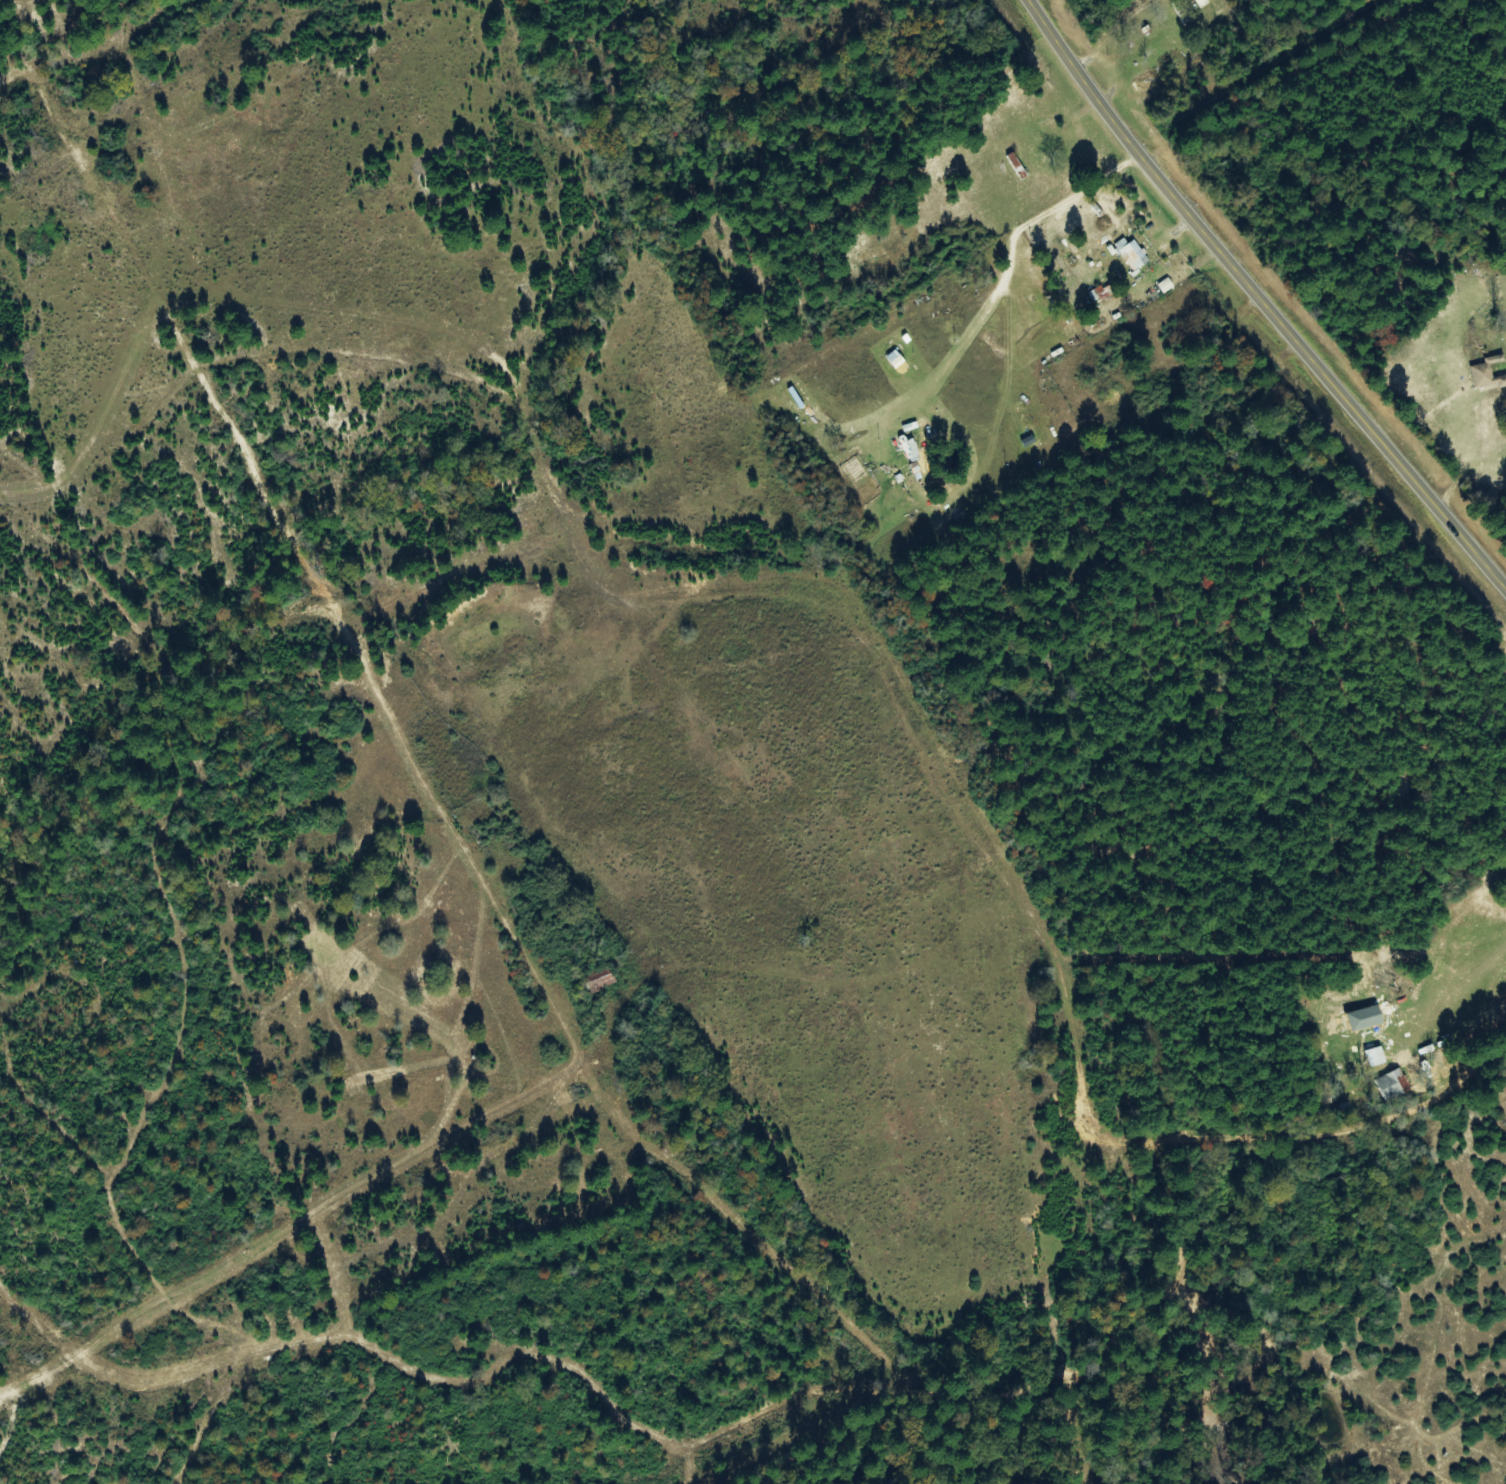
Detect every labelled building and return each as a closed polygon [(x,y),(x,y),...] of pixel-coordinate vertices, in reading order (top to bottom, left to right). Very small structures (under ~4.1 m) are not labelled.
[(1200,9),(1209,4),(1207,0),(1196,0),(1200,9)] [(1135,239),(1129,244),(1124,238),(1114,244),(1133,272),(1150,261),(1135,239)] [(1163,293),(1175,287),(1169,277),(1158,284),(1163,293)] [(1022,440),(1025,447),(1037,442),(1034,435),(1022,440)] [(590,994),(617,985),(612,969),(585,978),(590,994)] [(1370,1067),(1386,1064),(1383,1047),(1366,1050),(1370,1067)] [(1411,1091),(1401,1068),(1375,1080),(1386,1103),(1411,1091)]
